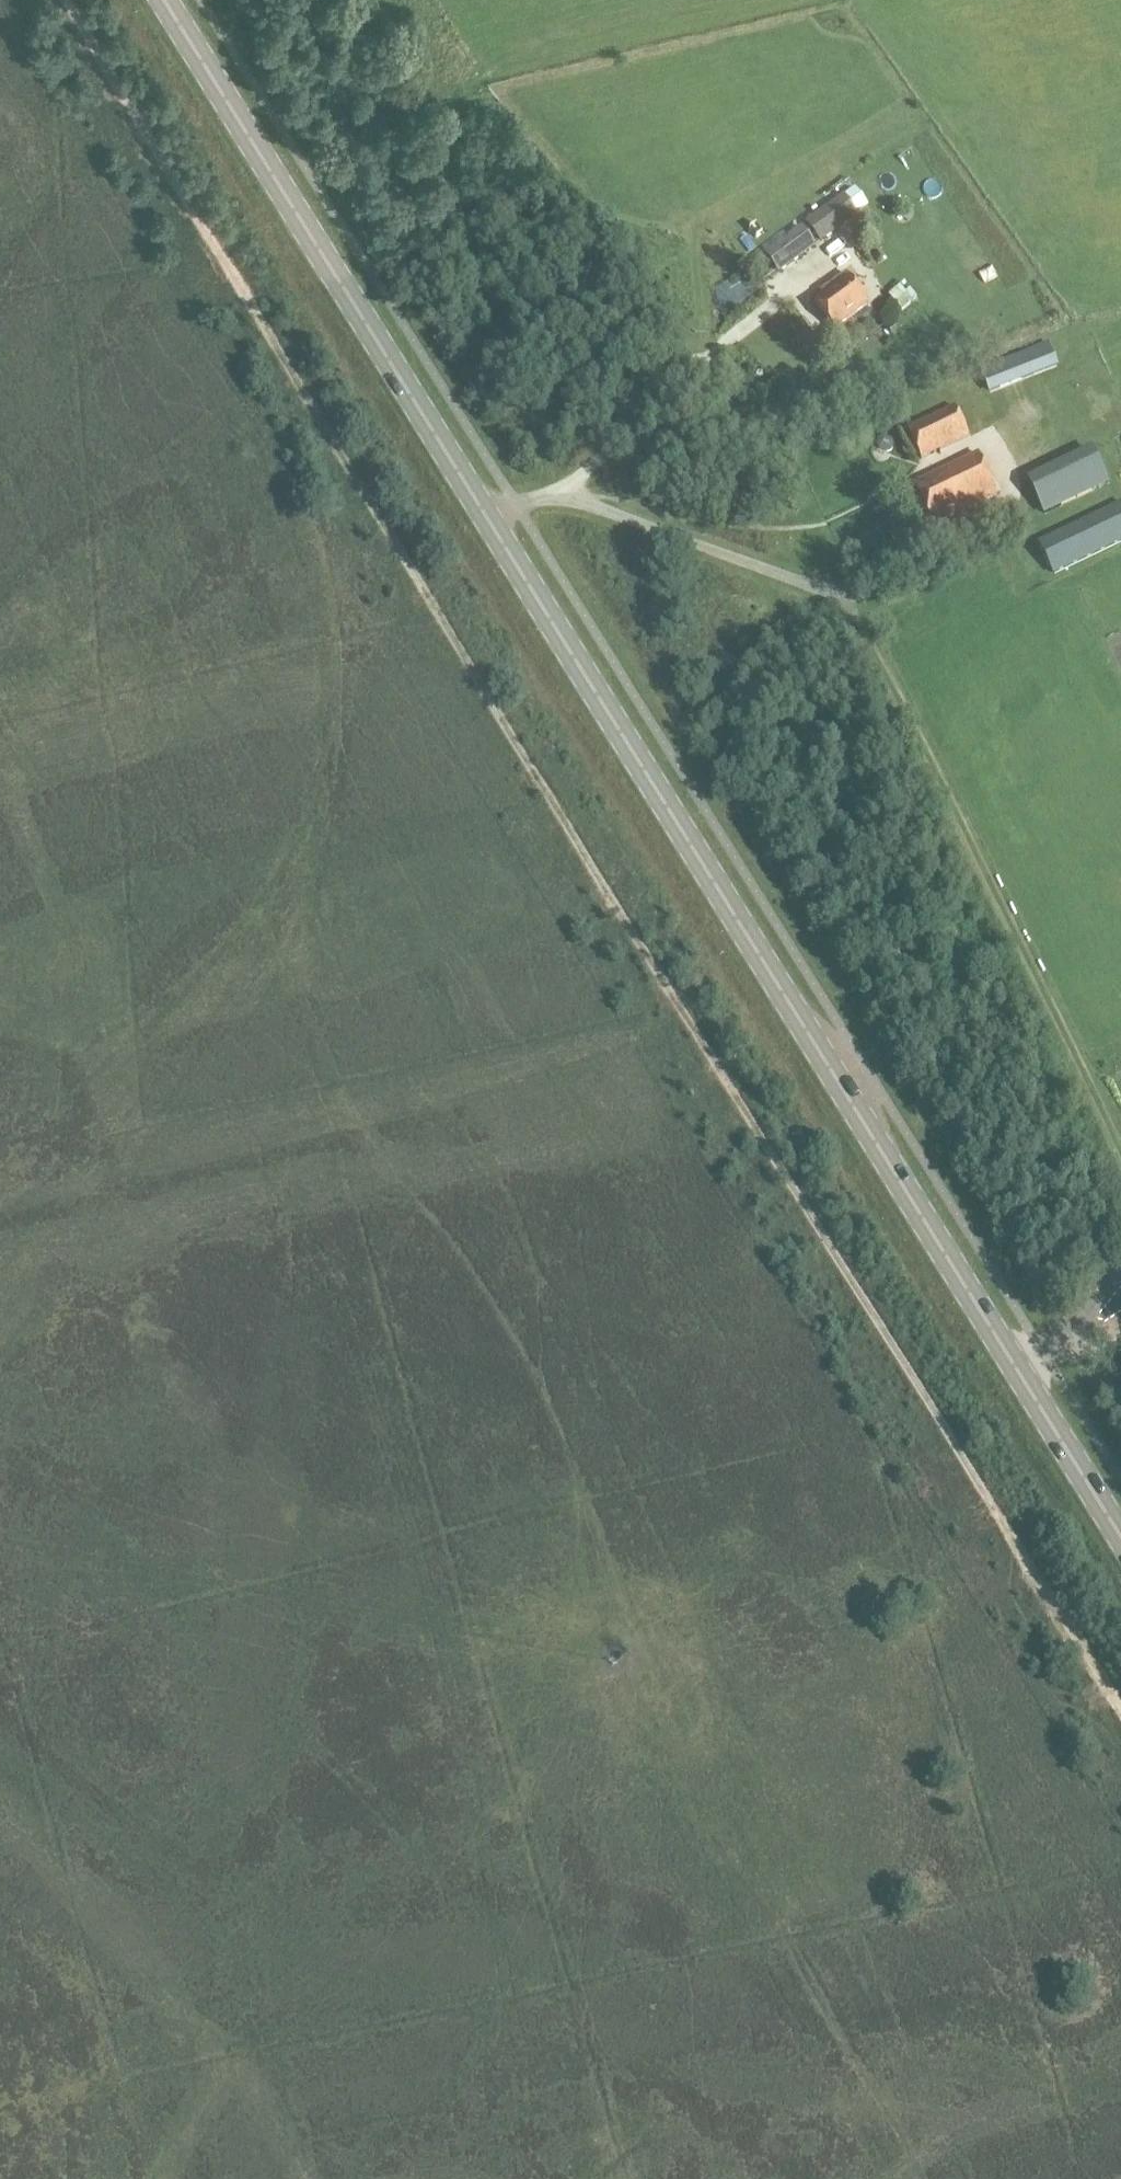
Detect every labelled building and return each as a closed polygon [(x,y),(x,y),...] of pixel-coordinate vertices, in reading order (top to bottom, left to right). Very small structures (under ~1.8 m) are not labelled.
[(844,195),(807,221),(821,241),(858,215),(844,195)] [(800,225),(789,234),(804,254),(815,245),(800,225)] [(889,289),(900,285),(892,268),(882,272),(889,289)] [(824,294),(814,301),(835,328),(869,302),(846,272),(822,291),(824,294)] [(905,282),(889,295),(902,310),(917,298),(905,282)] [(839,340),(876,320),(871,310),(834,331),(839,340)] [(1034,347),(1013,356),(1022,378),(1043,369),(1057,364),(1048,342),(1035,347),(1034,347)] [(992,364),(980,369),(989,391),(1001,387),(992,364)] [(954,409),(909,429),(922,457),(967,436),(954,409)] [(927,473),(975,448),(969,438),(921,462),(927,473)] [(880,441),(878,445),(881,450),(888,452),(893,450),(895,446),(892,442),(885,439),(880,441)] [(1092,447),(1027,478),(1043,514),(1109,483),(1092,447)] [(977,452),(913,483),(934,524),(998,493),(977,452)] [(1057,571),(1120,541),(1120,500),(1041,539),(1057,571)]
